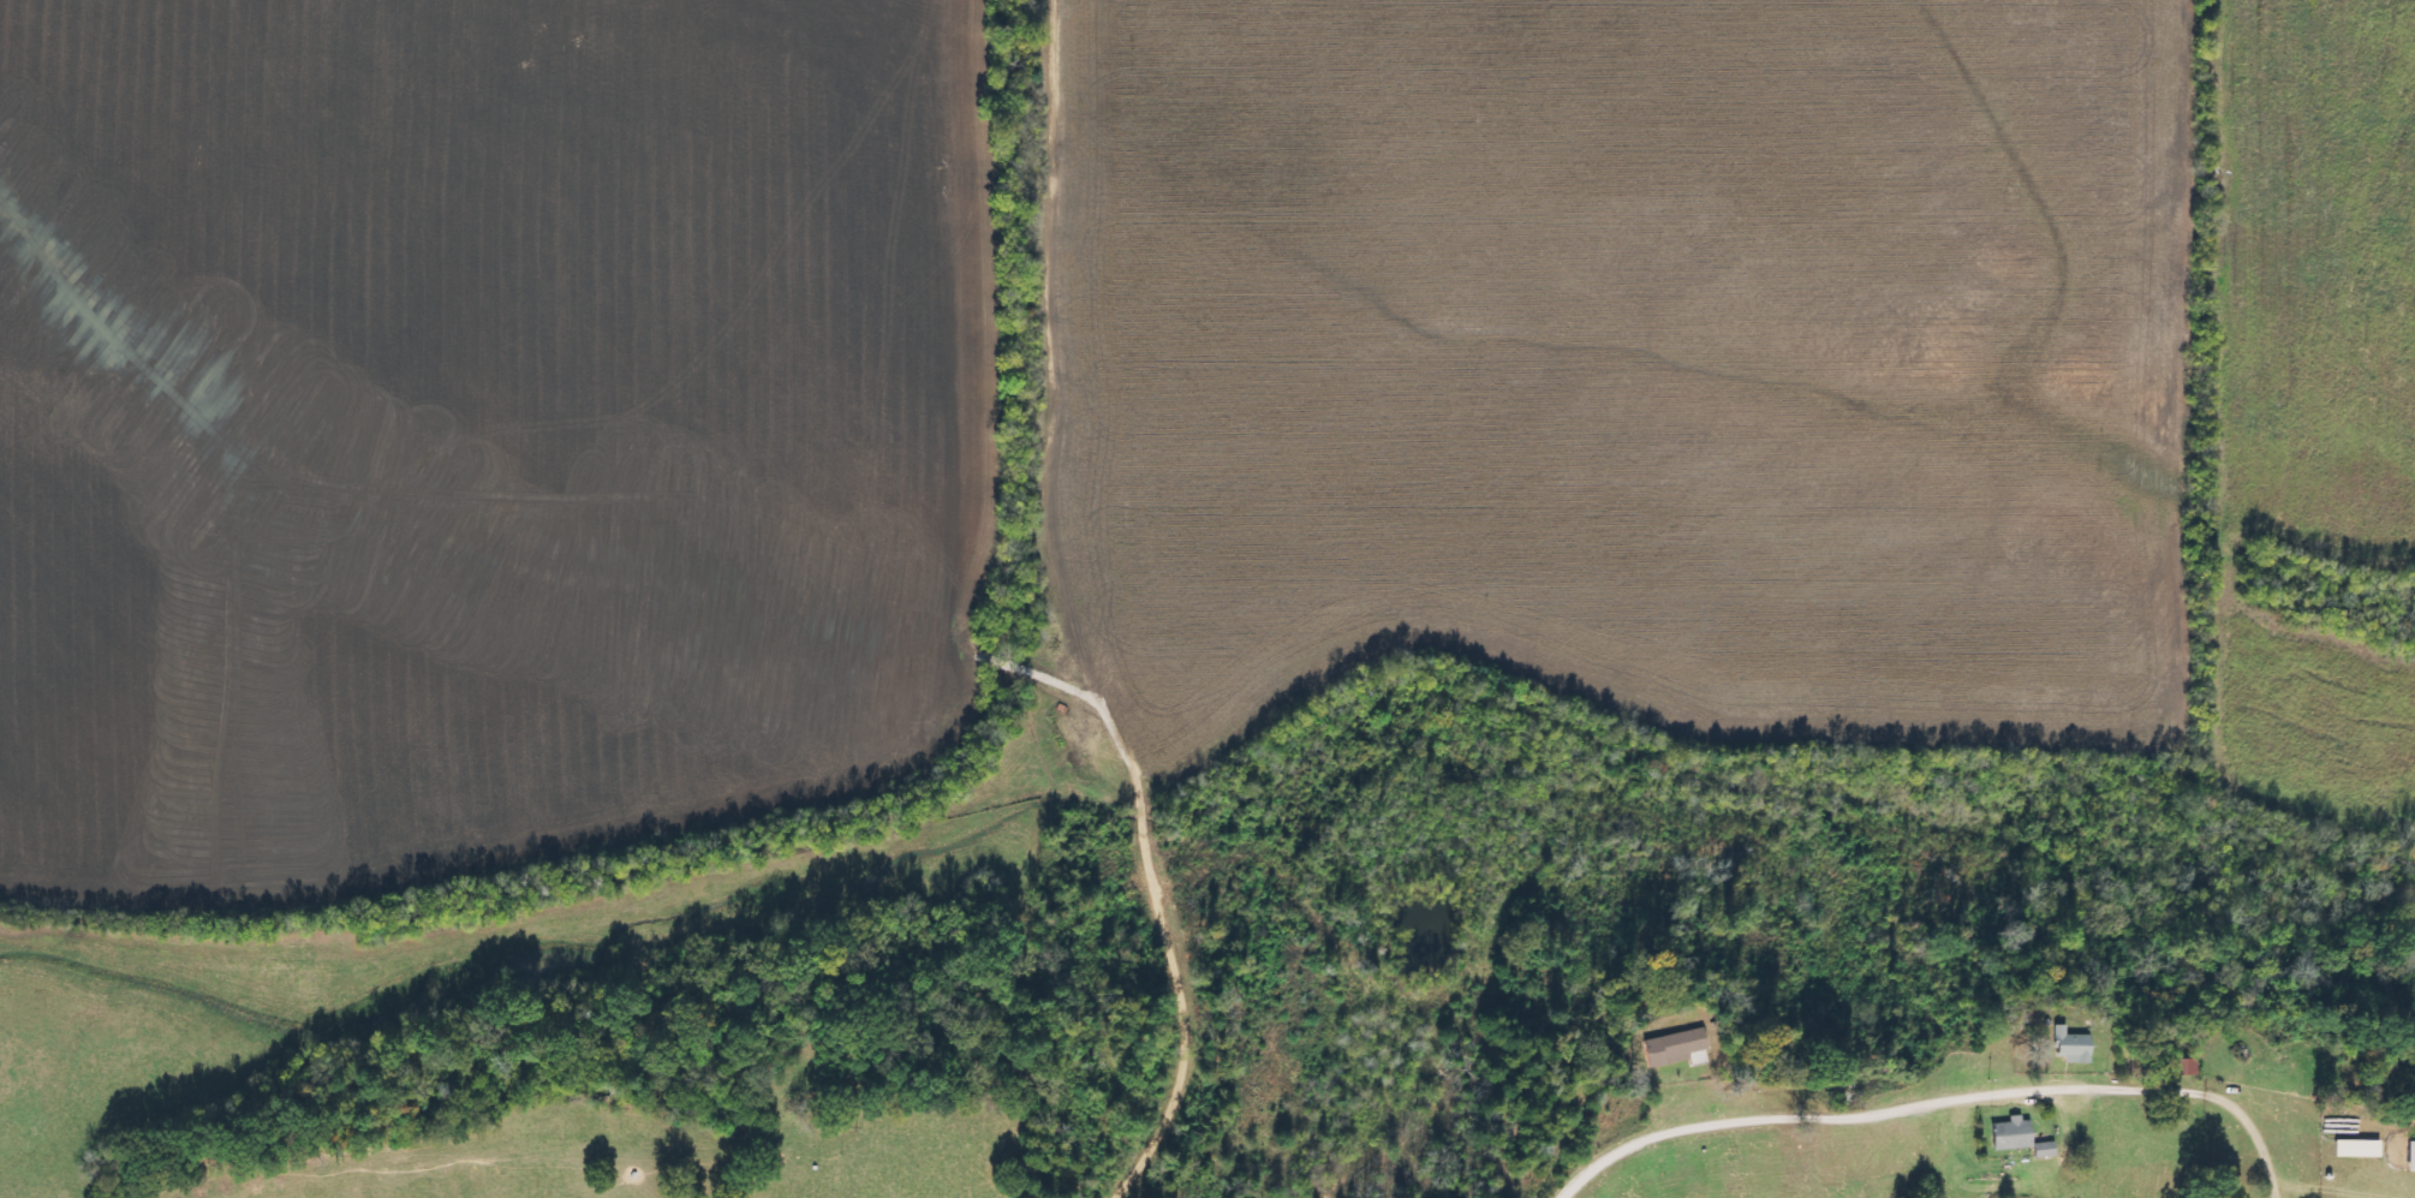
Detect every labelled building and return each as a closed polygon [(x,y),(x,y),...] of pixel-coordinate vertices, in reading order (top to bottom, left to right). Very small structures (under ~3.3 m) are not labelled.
[(2067,1036),(2066,1025),(2055,1025),(2056,1060),(2091,1059),(2091,1035),(2067,1036)] [(1689,1058),(1692,1067),(1708,1062),(1699,1027),(1640,1042),(1647,1069),(1689,1058)] [(1993,1150),(2029,1148),(2028,1117),(2009,1118),(2010,1123),(1991,1124),(1993,1150)] [(2335,1157),(2380,1157),(2380,1141),(2335,1140),(2335,1157)] [(2035,1157),(2054,1155),(2053,1142),(2034,1144),(2035,1157)]
